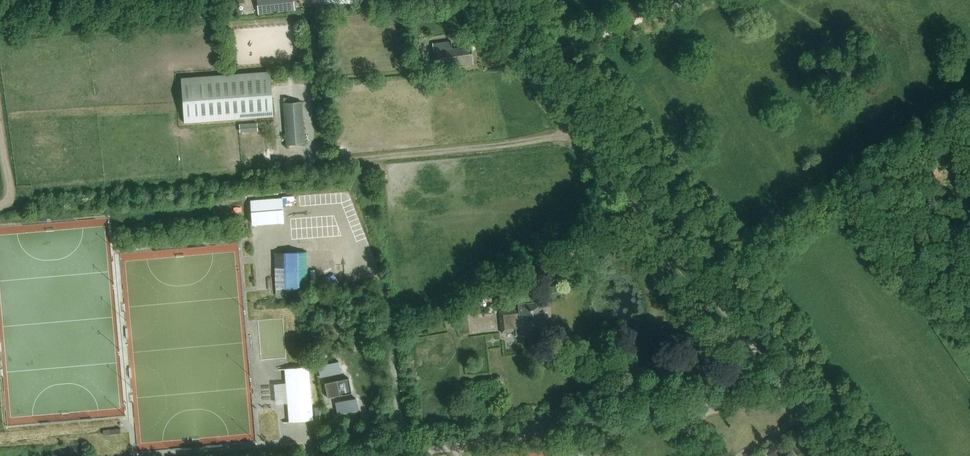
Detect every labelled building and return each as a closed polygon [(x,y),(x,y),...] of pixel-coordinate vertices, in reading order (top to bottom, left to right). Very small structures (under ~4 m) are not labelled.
[(256,12),(294,10),(294,0),(255,0),(256,12)] [(422,37),(431,35),(429,27),(421,29),(422,37)] [(410,40),(412,56),(422,55),(420,39),(410,40)] [(435,68),(473,64),(471,46),(452,48),(451,41),(432,43),(435,68)] [(839,69),(845,78),(854,71),(848,62),(839,69)] [(270,71),(181,77),(184,123),(273,116),(270,71)] [(286,145),(304,143),(301,101),(283,103),(286,145)] [(514,336),(523,335),(522,331),(546,328),(543,301),(518,304),(519,311),(516,311),(516,309),(499,311),(502,333),(514,331),(514,336)] [(338,361),(318,366),(321,377),(341,373),(338,361)] [(313,420),(309,367),(285,369),(289,421),(313,420)] [(349,378),(325,383),(328,397),(352,392),(349,378)] [(356,399),(335,403),(337,413),(358,410),(356,399)] [(339,423),(330,425),(333,439),(342,437),(339,423)] [(791,450),(784,455),(778,447),(769,454),(770,455),(796,455),(791,450)]
